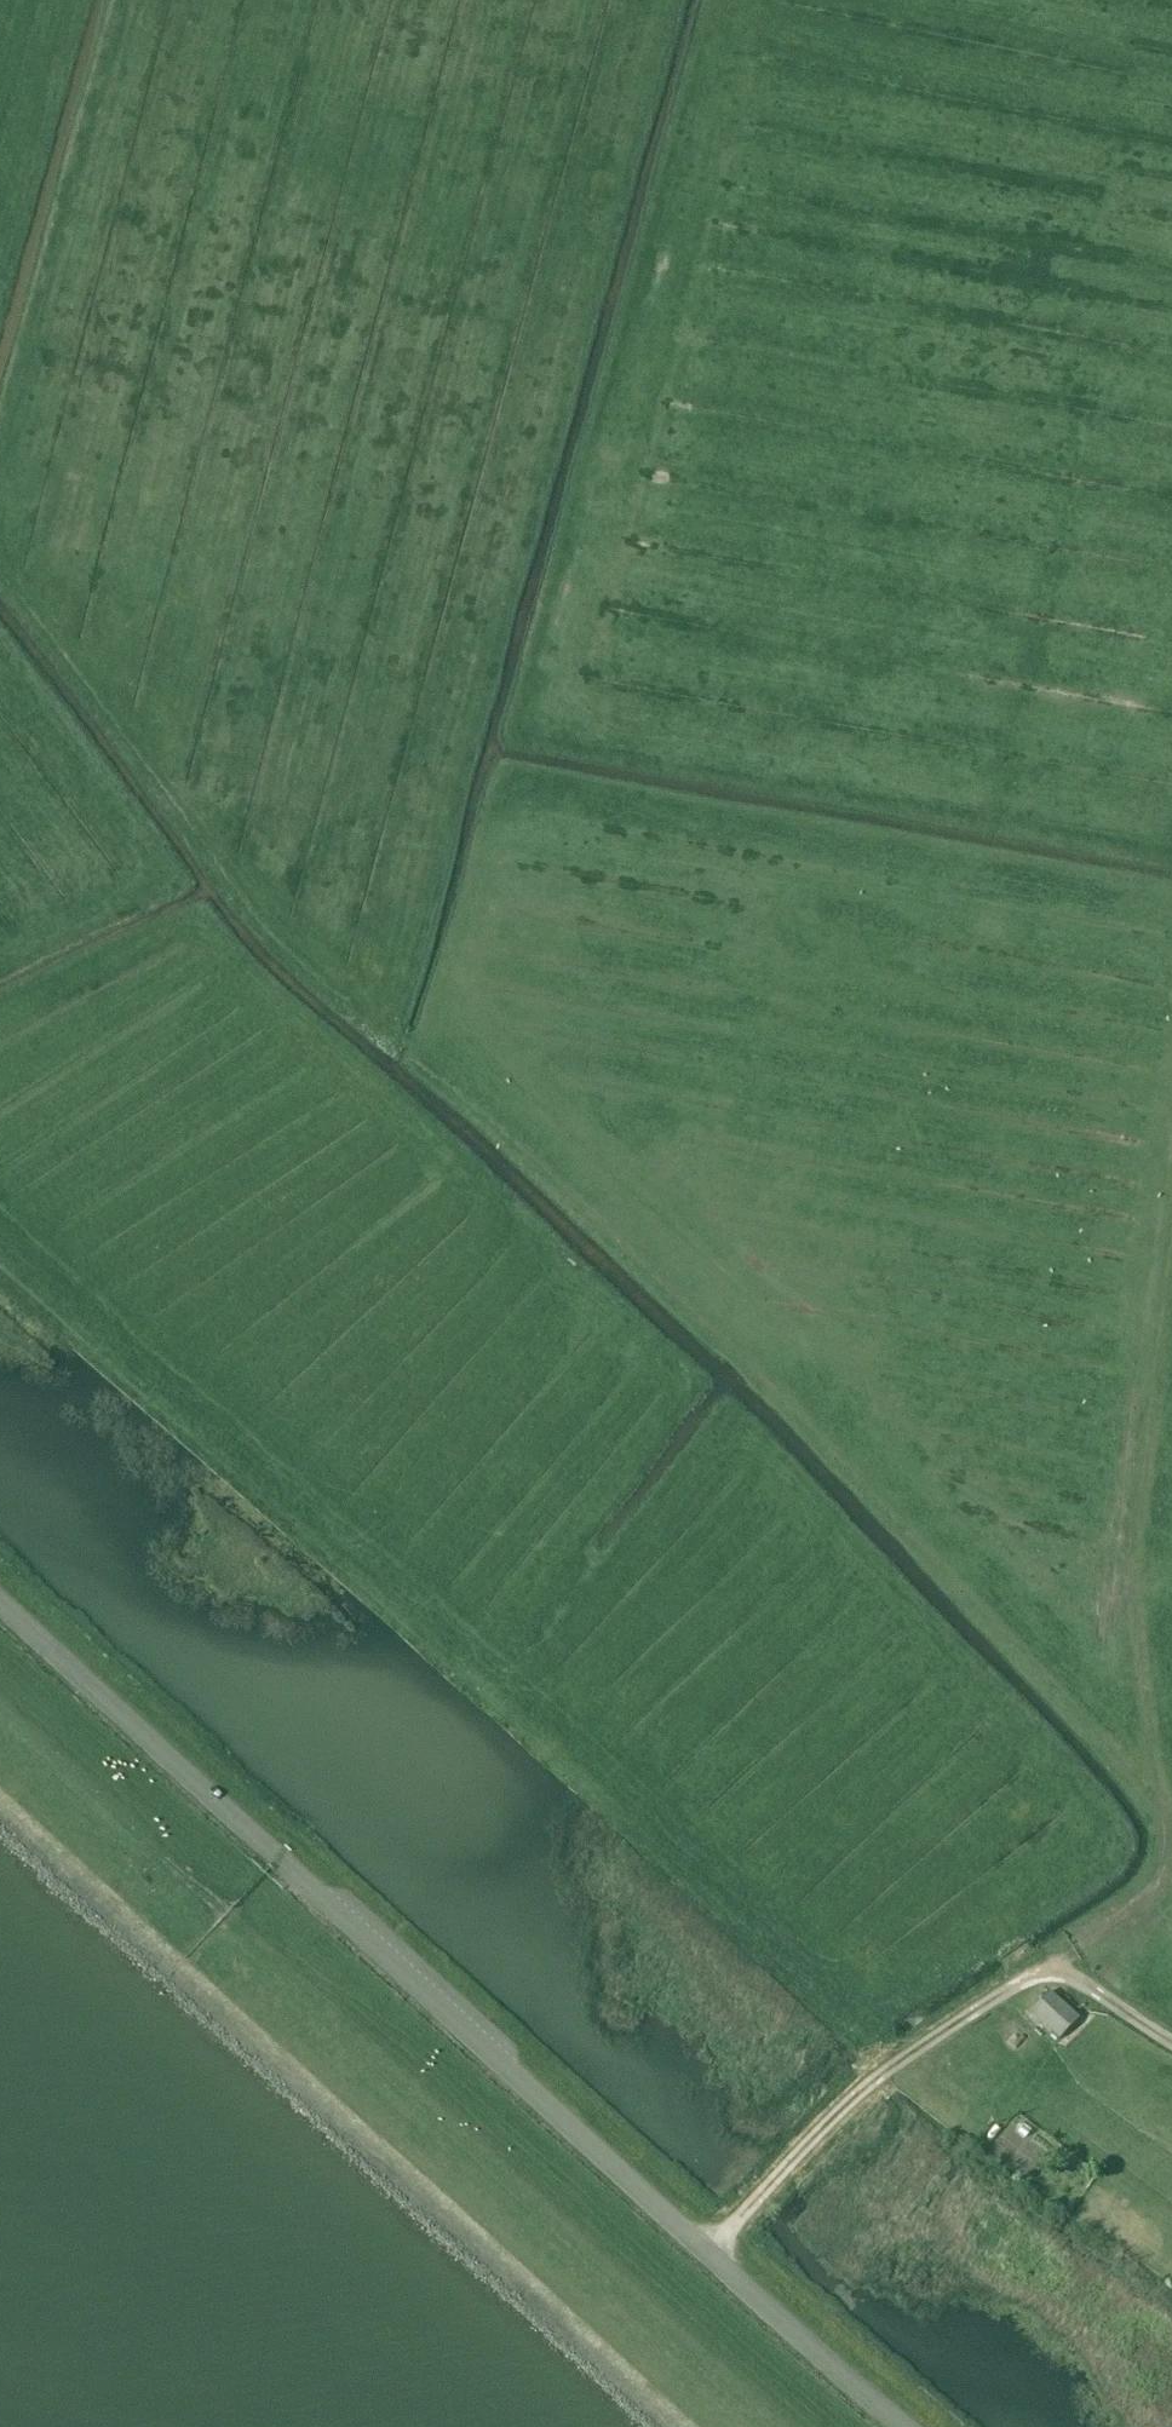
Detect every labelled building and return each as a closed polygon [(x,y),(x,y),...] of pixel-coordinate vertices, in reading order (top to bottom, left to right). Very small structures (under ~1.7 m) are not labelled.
[(1057,2037),(1077,2015),(1049,1990),(1030,2012),(1057,2037)] [(1002,2017),(996,2030),(1013,2037),(1019,2024),(1002,2017)]
